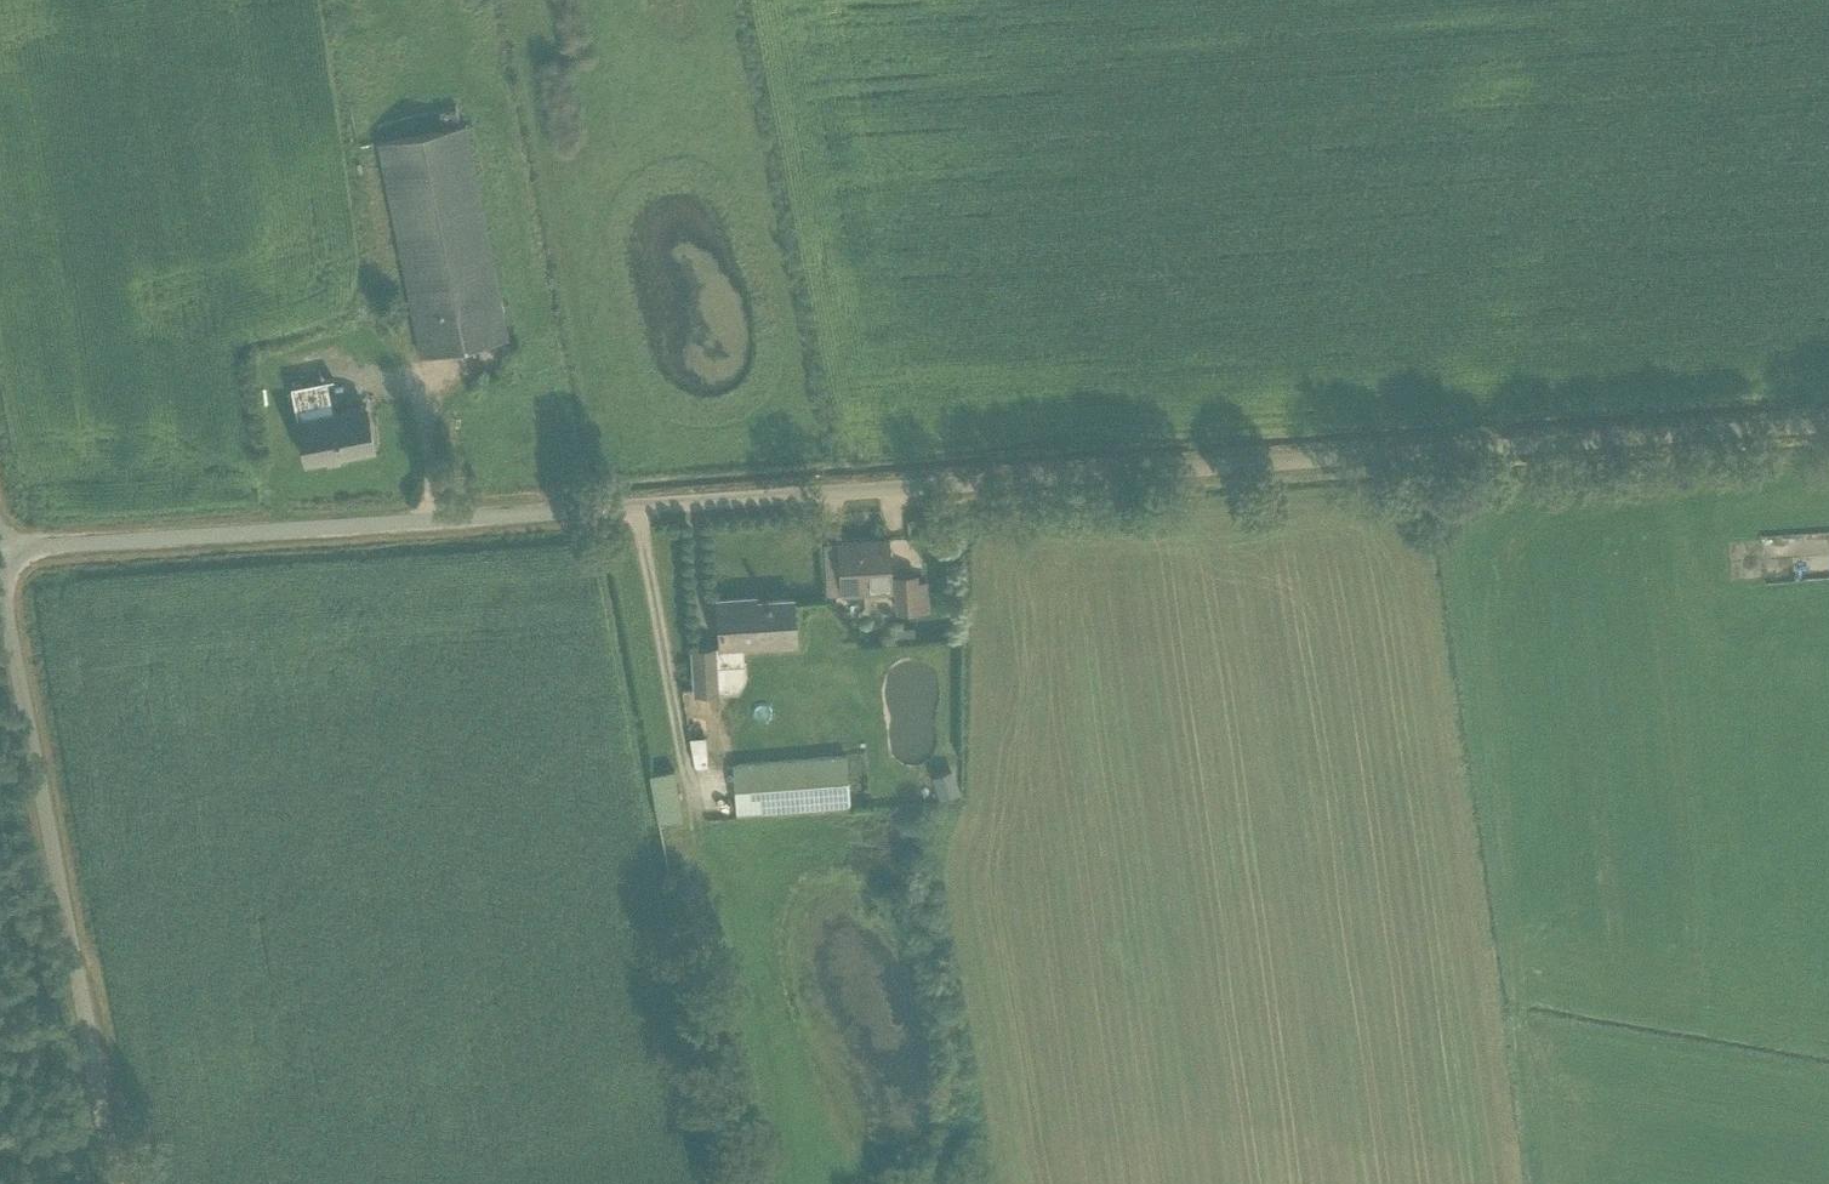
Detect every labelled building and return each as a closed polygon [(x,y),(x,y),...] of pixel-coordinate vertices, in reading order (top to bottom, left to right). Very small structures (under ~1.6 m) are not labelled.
[(365,136),(404,352),(496,335),(456,119),(365,136)] [(296,465),(371,452),(363,403),(330,410),(324,377),(281,385),(296,465)] [(839,542),(840,566),(842,596),(891,593),(890,563),(888,539),(839,542)] [(896,614),(919,613),(916,575),(893,577),(896,614)] [(721,647),(691,649),(693,673),(695,693),(719,691),(717,665),(743,664),(742,648),(796,644),(794,623),(793,598),(765,600),(766,606),(756,606),(755,597),(717,599),(721,647)] [(846,756),(733,765),(736,813),(850,804),(846,756)] [(918,771),(921,793),(942,789),(939,767),(918,771)]
